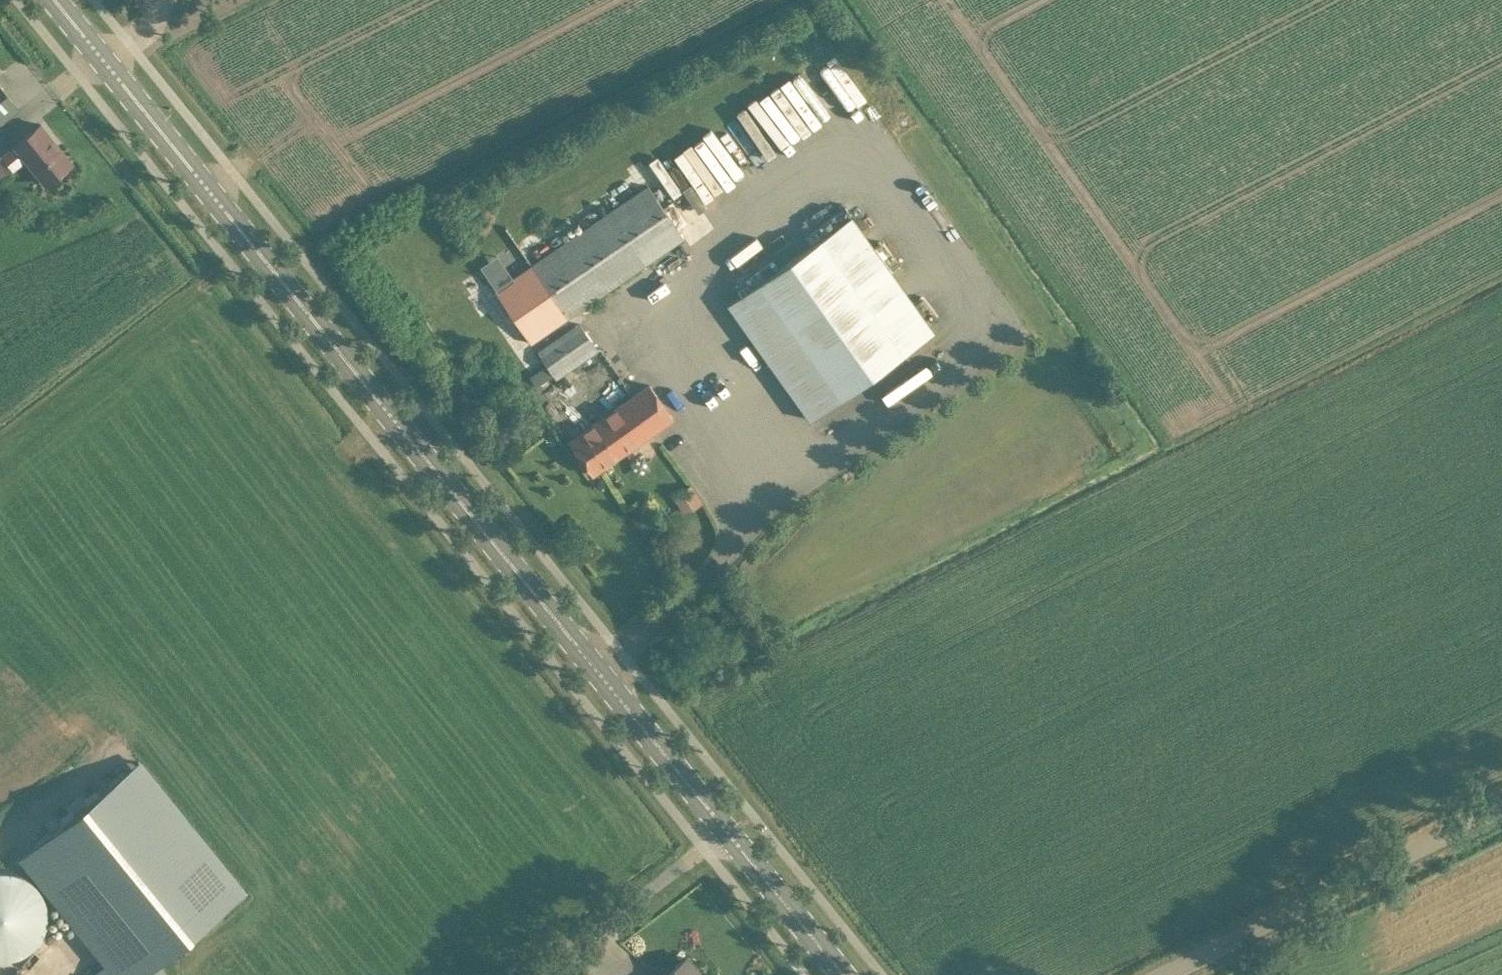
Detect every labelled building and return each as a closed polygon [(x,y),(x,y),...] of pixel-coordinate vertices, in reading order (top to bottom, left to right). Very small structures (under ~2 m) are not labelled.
[(868,136),(885,125),(836,51),(817,63),(825,74),(814,80),(838,116),(850,108),(868,136)] [(3,121),(18,109),(0,86),(0,124),(3,121)] [(765,107),(798,152),(826,132),(793,86),(765,107)] [(790,156),(761,110),(705,146),(725,179),(756,159),(764,173),(790,156)] [(41,124),(14,145),(26,160),(46,184),(72,162),(41,124)] [(0,159),(0,179),(12,170),(2,157),(0,159)] [(647,184),(495,290),(531,341),(683,235),(647,184)] [(727,303),(810,419),(934,330),(852,215),(727,303)] [(663,273),(683,262),(679,253),(658,264),(663,273)] [(538,352),(556,378),(598,349),(580,322),(538,352)] [(569,441),(592,473),(609,462),(672,416),(649,384),(587,428),(585,429),(569,441)] [(141,758),(19,857),(104,964),(113,974),(138,974),(155,961),(246,889),(141,758)] [(7,870),(0,870),(0,957),(4,958),(12,957),(21,954),(29,949),(35,944),(41,937),(44,929),(47,920),(47,911),(45,902),(42,894),(38,887),(31,880),(24,875),(16,872),(7,870)] [(687,956),(663,974),(702,974),(687,956)] [(155,961),(138,974),(166,974),(155,961)] [(91,974),(113,974),(104,964),(91,974)]
